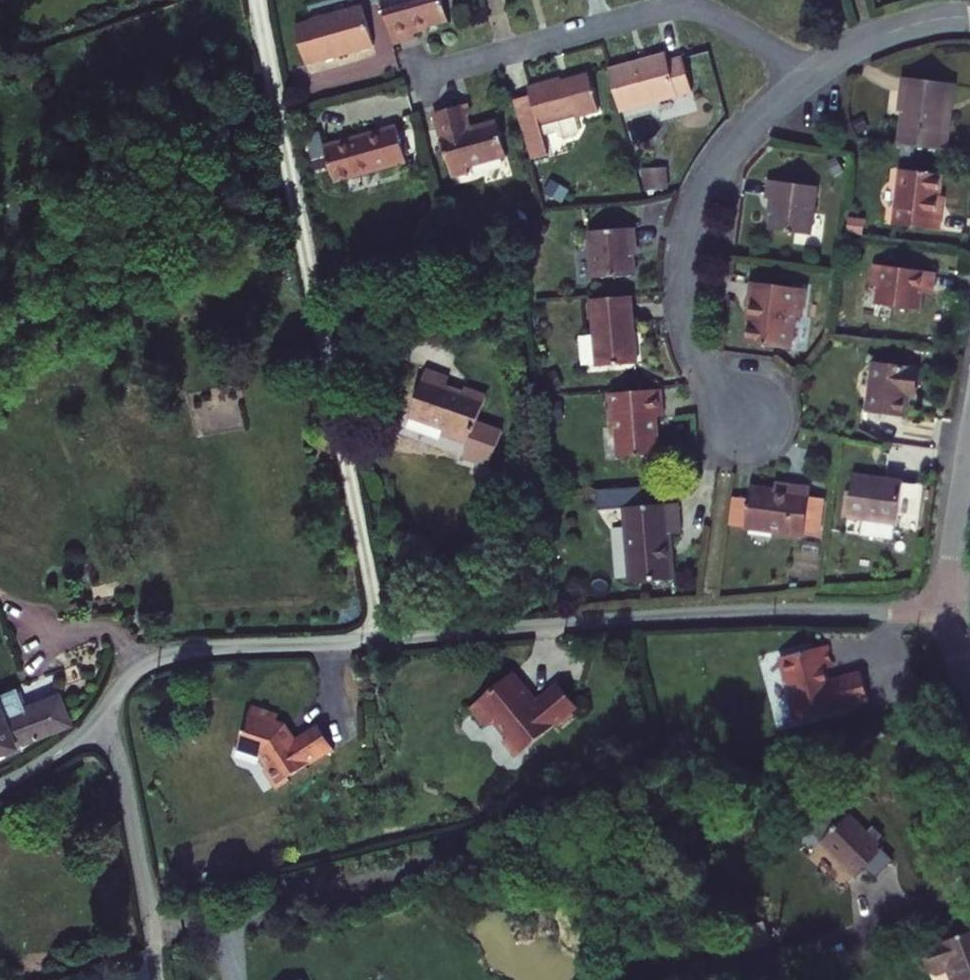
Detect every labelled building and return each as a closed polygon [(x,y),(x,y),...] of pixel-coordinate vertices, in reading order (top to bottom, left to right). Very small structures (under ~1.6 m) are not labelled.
[(397,41),(419,35),(418,32),(433,28),(431,23),(451,17),(447,0),(385,0),(397,41)] [(366,5),(299,24),(310,63),(377,44),(366,5)] [(657,66),(599,82),(610,124),(682,105),(673,70),(659,74),(657,66)] [(949,90),(898,83),(893,119),(898,120),(894,152),(941,158),(949,90)] [(521,102),(505,107),(518,156),(534,152),(533,147),(548,143),(549,146),(557,150),(567,147),(572,139),(574,138),(571,127),(589,123),(579,84),(551,91),(551,89),(519,97),(521,102)] [(458,114),(425,123),(441,181),(497,166),(487,132),(460,139),(457,127),(462,126),(458,114)] [(388,139),(316,160),(326,194),(398,174),(388,139)] [(936,184),(895,179),(888,233),(934,239),(938,204),(933,203),(936,184)] [(808,194),(762,187),(759,206),(767,208),(763,235),(801,241),(808,194)] [(621,236),(579,237),(580,284),(622,283),(621,236)] [(927,281),(866,272),(862,292),(869,294),(866,313),(911,320),(913,303),(923,305),(927,281)] [(796,297),(747,289),(738,351),(779,356),(782,324),(792,325),(796,297)] [(618,301),(580,303),(583,371),(621,369),(618,301)] [(438,379),(413,370),(396,417),(435,431),(431,440),(458,449),(477,397),(454,389),(451,394),(435,388),(438,379)] [(909,378),(865,372),(858,420),(897,427),(900,405),(905,406),(909,378)] [(651,396),(603,399),(603,411),(597,412),(598,435),(604,435),(606,463),(645,461),(644,427),(653,426),(651,396)] [(913,491),(845,484),(839,528),(852,530),(850,546),(883,550),(884,534),(908,536),(913,491)] [(801,507),(802,499),(766,494),(766,501),(742,498),(737,538),(796,546),(797,544),(809,546),(814,509),(801,507)] [(664,512),(611,513),(614,588),(655,587),(654,541),(665,541),(664,512)] [(821,646),(773,657),(780,683),(782,682),(786,696),(783,697),(789,719),(862,702),(855,674),(821,682),(818,669),(826,668),(821,646)] [(510,683),(467,719),(483,739),(491,733),(505,749),(500,753),(513,769),(576,719),(558,697),(535,715),(532,711),(528,714),(519,703),(523,699),(510,683)] [(0,690),(0,752),(12,748),(8,739),(44,726),(33,697),(13,705),(7,688),(0,690)] [(264,715),(239,706),(223,752),(245,760),(253,772),(250,775),(261,791),(275,782),(272,778),(294,763),(297,766),(320,751),(304,726),(281,740),(272,726),(262,722),(264,715)] [(874,840),(841,809),(815,835),(847,866),(874,840)] [(915,954),(918,962),(913,963),(917,974),(919,977),(923,978),(934,974),(936,979),(969,979),(969,935),(915,954)]
